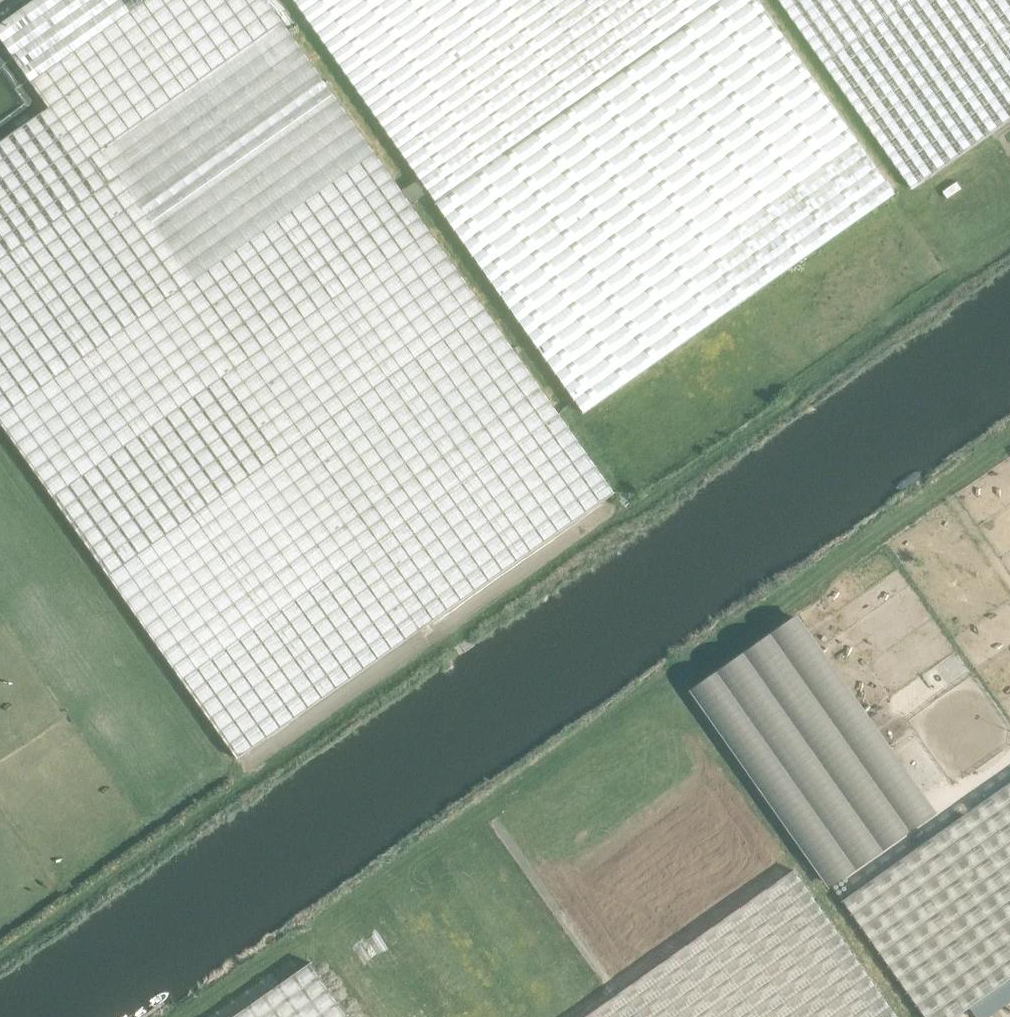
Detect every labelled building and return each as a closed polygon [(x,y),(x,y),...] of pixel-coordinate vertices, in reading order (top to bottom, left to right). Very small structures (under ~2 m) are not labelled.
[(110,576),(239,759),(615,494),(267,0),(147,0),(143,3),(141,0),(36,0),(0,25),(0,36),(50,107),(0,142),(0,420),(110,576)] [(583,411),(893,193),(758,0),(294,0),(436,202),(583,411)] [(824,63),(913,190),(1009,122),(1009,0),(779,0),(824,63)] [(842,900),(925,1016),(957,1016),(1009,980),(1009,782),(842,900)] [(794,870),(584,1016),(897,1016),(794,870)] [(235,1016),(348,1016),(311,964),(235,1016)]
